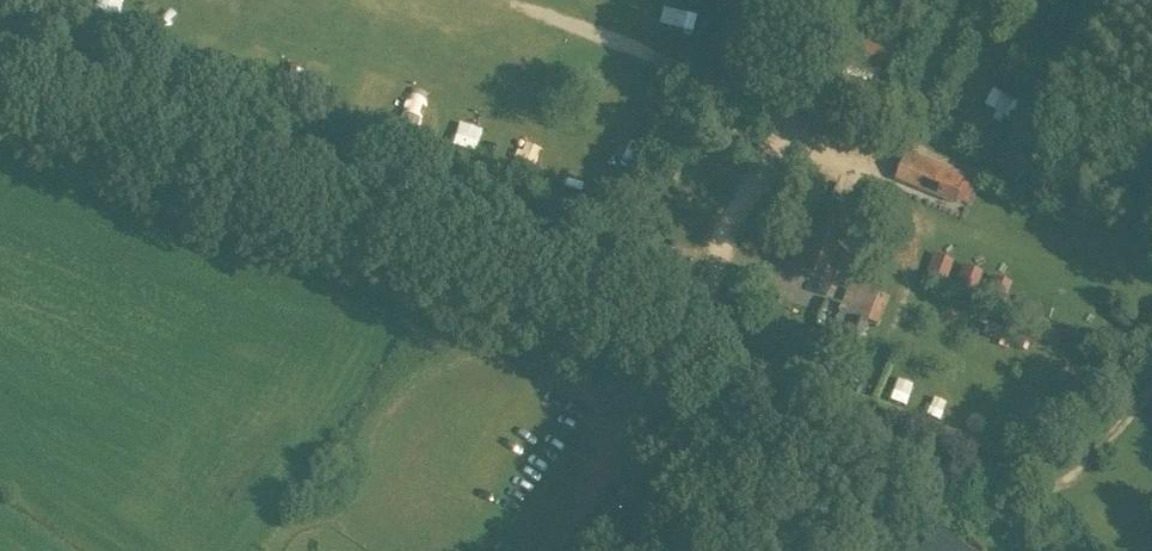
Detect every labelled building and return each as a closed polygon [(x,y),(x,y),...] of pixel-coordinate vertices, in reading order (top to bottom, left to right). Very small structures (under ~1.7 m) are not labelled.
[(881,70),(892,36),(875,31),(864,65),(881,70)] [(953,203),(963,177),(904,154),(894,179),(953,203)] [(839,286),(864,225),(810,203),(789,254),(797,257),(793,267),(839,286)] [(933,254),(925,275),(946,282),(953,261),(933,254)] [(962,265),(954,287),(975,294),(982,272),(962,265)] [(991,276),(983,297),(1004,305),(1012,284),(991,276)] [(1042,315),(1046,305),(1026,297),(1022,307),(1042,315)] [(1137,328),(1119,313),(1111,323),(1129,337),(1137,328)] [(848,369),(866,324),(848,317),(830,362),(848,369)] [(1117,349),(1101,334),(1093,342),(1109,357),(1117,349)] [(1004,368),(993,371),(998,395),(1009,392),(1004,368)] [(938,529),(911,550),(957,550),(938,529)]
